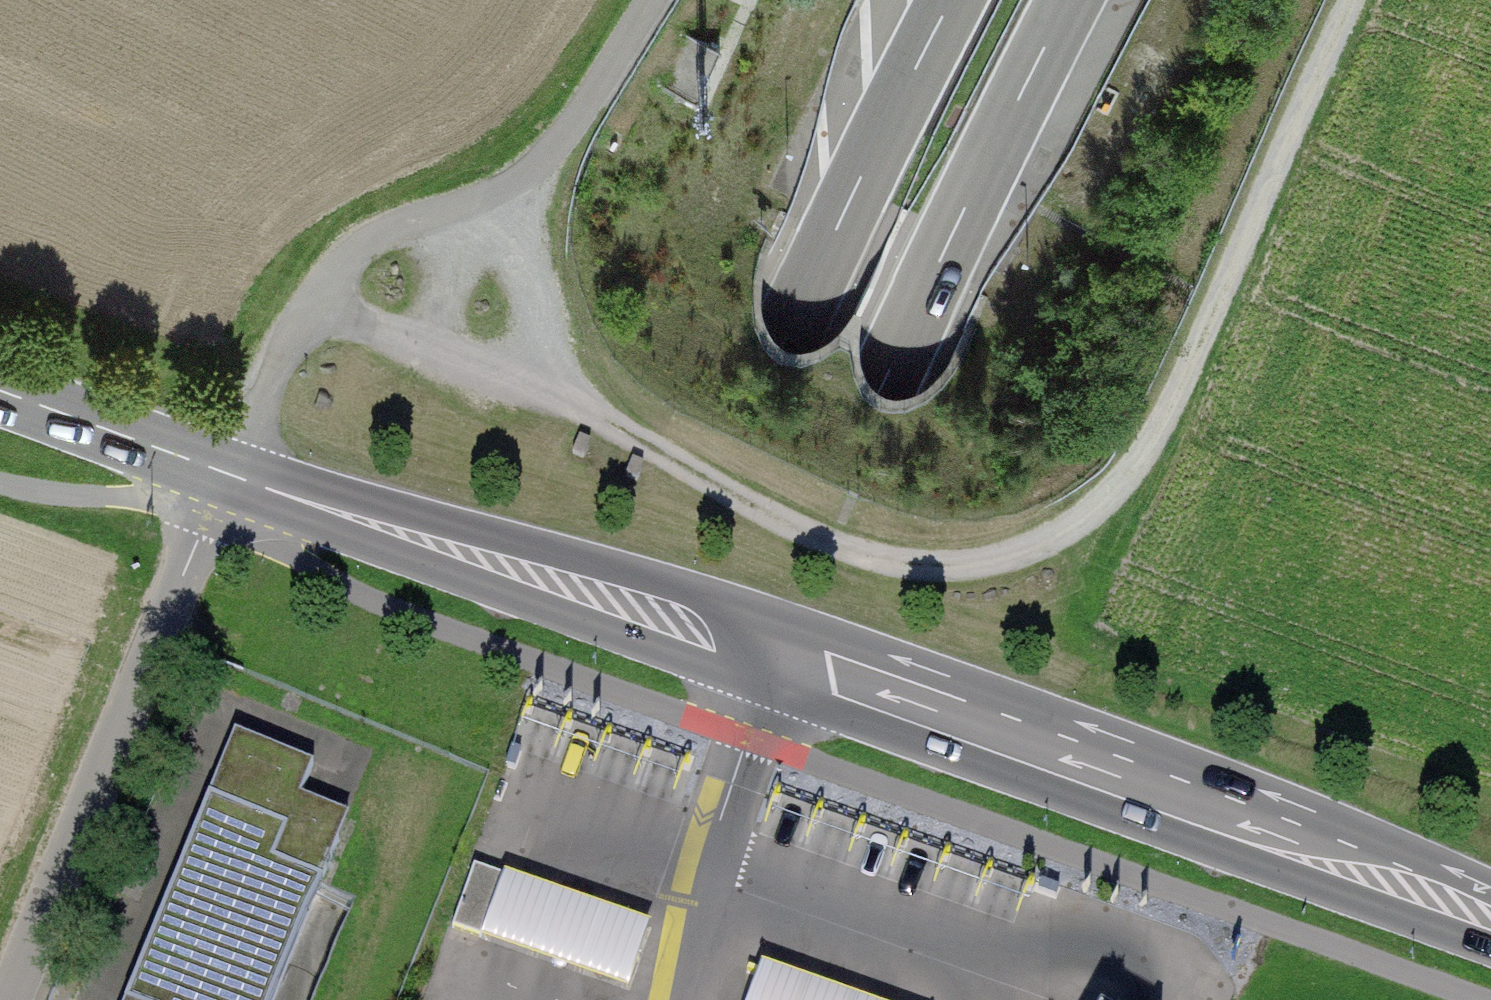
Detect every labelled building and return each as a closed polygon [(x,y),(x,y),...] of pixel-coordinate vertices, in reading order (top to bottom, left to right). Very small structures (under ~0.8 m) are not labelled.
[(232,736),(129,999),(272,999),(356,784),(232,736)] [(488,934),(506,869),(476,861),(458,926),(488,934)]
